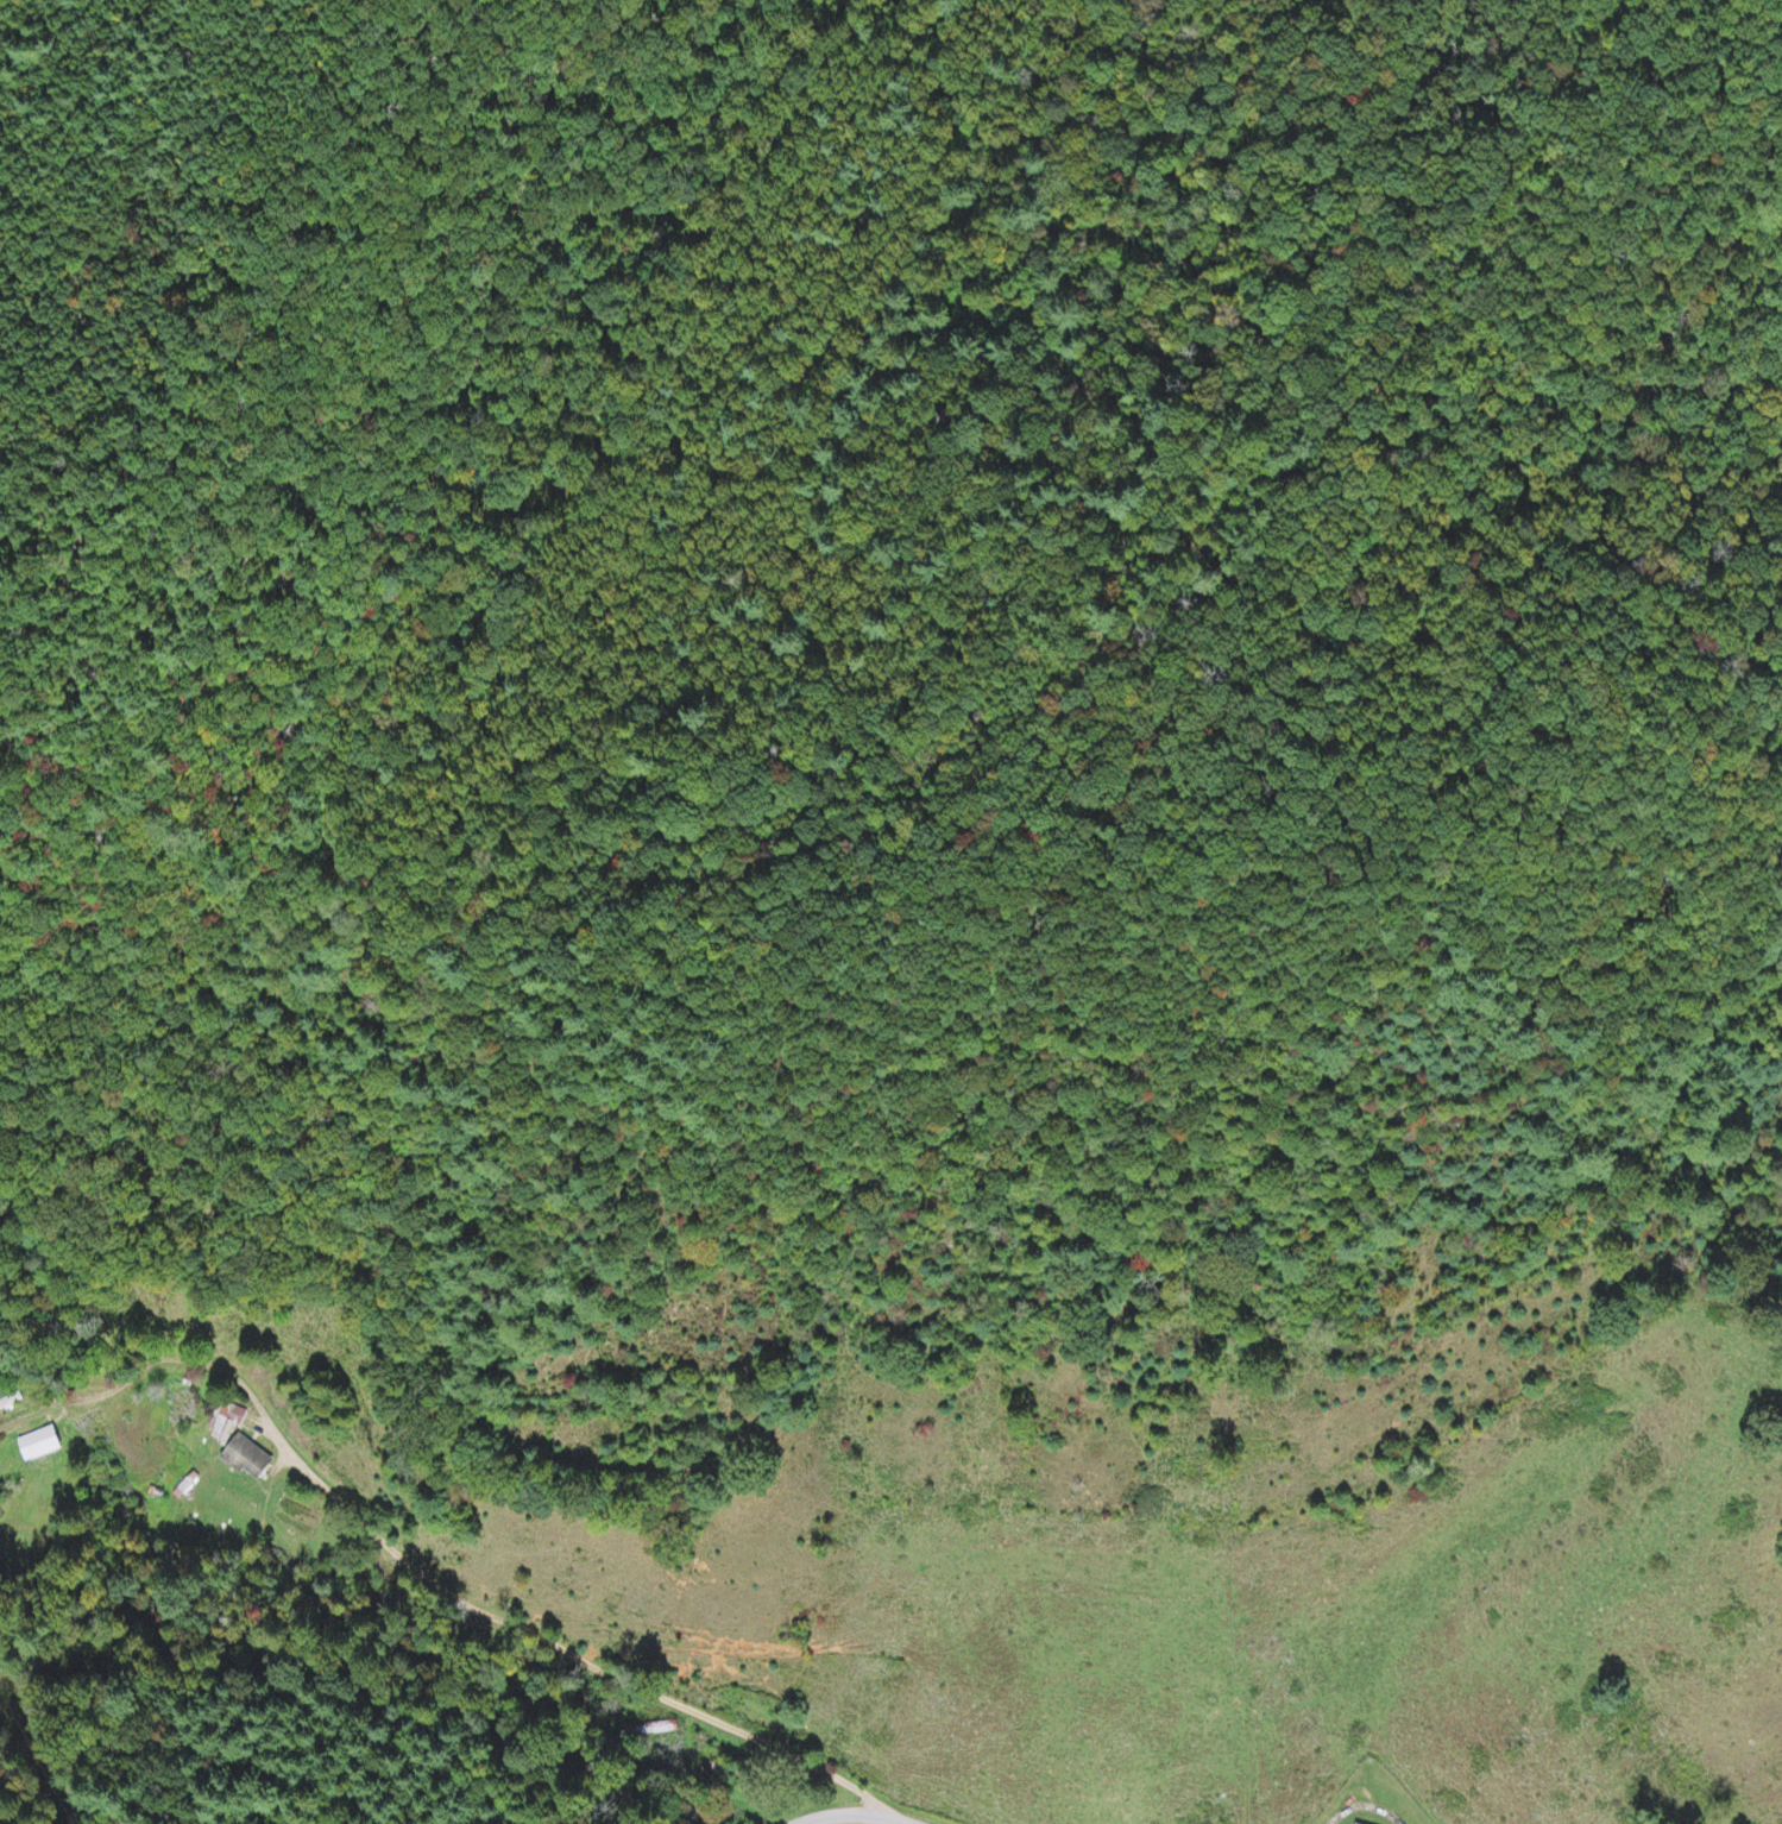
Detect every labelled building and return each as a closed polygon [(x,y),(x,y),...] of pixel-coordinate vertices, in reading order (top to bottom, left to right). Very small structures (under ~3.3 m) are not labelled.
[(211,1443),(228,1447),(233,1426),(243,1429),(246,1413),(220,1406),(211,1443)] [(67,1451),(58,1427),(21,1442),(30,1465),(67,1451)] [(265,1483),(278,1459),(238,1437),(223,1463),(246,1476),(248,1473),(265,1483)]
